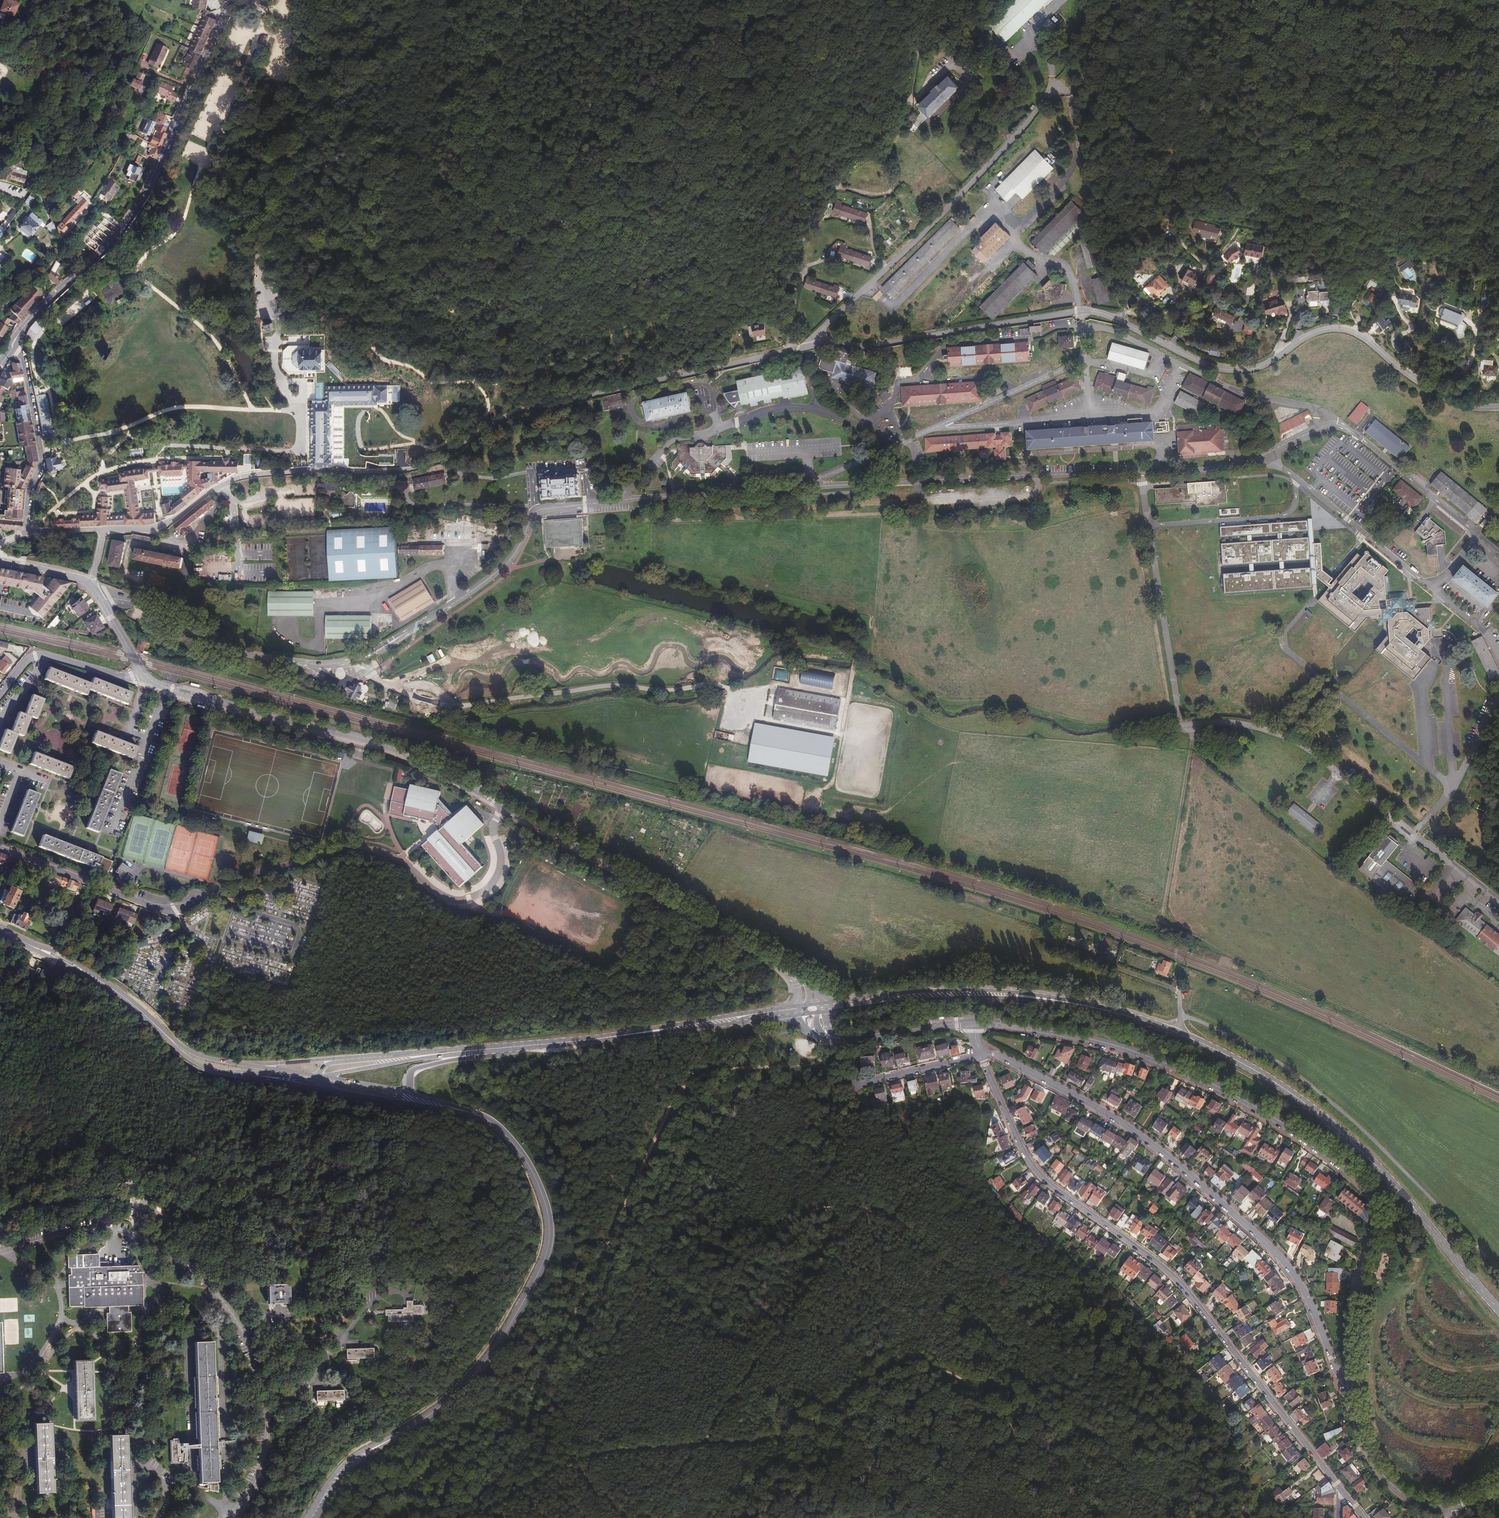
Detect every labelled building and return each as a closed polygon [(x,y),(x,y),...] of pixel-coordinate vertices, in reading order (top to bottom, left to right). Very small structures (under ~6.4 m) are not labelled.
[(16,0),(10,0),(4,11),(0,10),(0,20),(3,15),(8,18),(11,11),(18,14),(23,3),(16,0)] [(202,53),(217,20),(209,17),(211,12),(207,10),(208,0),(195,0),(194,9),(205,10),(203,15),(205,15),(190,48),(192,49),(202,53)] [(1036,31),(1042,38),(1055,25),(1049,18),(1036,31)] [(167,49),(158,45),(149,64),(158,68),(167,49)] [(194,70),(202,53),(192,49),(190,53),(189,52),(183,65),(194,70)] [(186,69),(179,66),(174,78),(181,81),(186,69)] [(144,75),(140,73),(137,79),(133,77),(130,85),(137,88),(144,75)] [(915,129),(925,120),(926,119),(922,115),(923,114),(927,118),(958,88),(947,78),(917,107),(922,112),(918,116),(915,119),(916,120),(912,125),(915,129)] [(180,103),(182,97),(177,95),(177,94),(171,91),(173,87),(159,81),(157,88),(158,88),(156,92),(168,97),(167,99),(174,102),(174,100),(180,103)] [(217,82),(210,102),(216,104),(224,84),(217,82)] [(233,107),(236,93),(232,92),(228,105),(233,107)] [(173,117),(178,107),(168,102),(166,106),(163,113),(173,117)] [(211,138),(218,141),(231,111),(224,108),(211,138)] [(166,116),(162,115),(161,118),(157,117),(154,123),(156,123),(161,126),(163,127),(164,124),(163,123),(166,116)] [(147,137),(145,140),(149,142),(160,147),(166,134),(159,131),(154,141),(147,137)] [(143,165),(150,169),(160,147),(149,142),(144,151),(147,152),(148,150),(150,151),(143,165)] [(1016,192),(1022,198),(1054,168),(1036,150),(996,190),(1007,201),(1016,192)] [(3,170),(0,179),(8,181),(9,179),(23,183),(27,172),(22,171),(20,165),(17,164),(20,163),(18,159),(15,161),(10,164),(8,162),(6,166),(4,166),(3,170)] [(136,168),(125,163),(122,169),(123,170),(121,174),(125,176),(124,178),(130,181),(131,178),(134,180),(137,172),(135,171),(136,168)] [(120,189),(110,180),(100,195),(109,201),(116,191),(118,192),(120,189)] [(129,195),(135,199),(138,195),(132,190),(129,195)] [(29,195),(24,202),(29,206),(34,199),(29,195)] [(1029,239),(1040,250),(1080,210),(1085,204),(1076,195),(1036,235),(1034,234),(1029,239)] [(120,208),(126,212),(133,202),(126,198),(120,208)] [(79,204),(61,224),(68,230),(73,225),(71,223),(88,204),(83,200),(81,202),(79,204)] [(867,212),(836,202),(833,212),(864,222),(867,212)] [(119,224),(103,210),(79,238),(94,251),(119,224)] [(1080,210),(1040,250),(1045,255),(1049,251),(1080,220),(1085,215),(1080,210)] [(5,223),(9,225),(16,214),(12,211),(5,223)] [(31,220),(28,218),(21,227),(32,236),(40,227),(35,223),(36,222),(32,219),(31,220)] [(951,218),(881,285),(891,295),(960,228),(951,218)] [(1049,251),(1054,255),(1085,224),(1080,220),(1049,251)] [(996,222),(974,244),(976,246),(972,251),(984,263),(988,258),(1010,236),(996,222)] [(53,233),(56,231),(53,224),(48,229),(53,233)] [(61,224),(57,227),(60,239),(68,230),(61,224)] [(1097,266),(1091,241),(1080,244),(1087,268),(1097,266)] [(1244,255),(1260,257),(1261,247),(1246,244),(1244,255)] [(841,246),(838,255),(871,265),(873,256),(841,246)] [(63,280),(55,273),(61,263),(56,260),(48,276),(58,286),(63,280)] [(1400,272),(1408,267),(1405,262),(1398,267),(1400,272)] [(981,306),(990,316),(1033,272),(1024,263),(981,306)] [(1181,276),(1195,283),(1200,274),(1186,266),(1181,276)] [(113,272),(93,287),(103,301),(100,304),(104,310),(108,307),(110,310),(117,305),(118,307),(125,302),(123,300),(130,295),(129,293),(133,291),(127,283),(124,286),(113,272)] [(1033,272),(990,316),(994,319),(1037,276),(1033,272)] [(1108,301),(1101,276),(1092,279),(1098,303),(1108,301)] [(807,278),(805,287),(836,296),(839,287),(807,278)] [(1156,295),(1163,287),(1155,279),(1147,286),(1156,295)] [(1053,283),(1050,280),(1042,287),(1045,290),(1039,291),(1036,295),(1037,303),(1045,302),(1046,304),(1051,304),(1051,301),(1057,299),(1058,301),(1062,297),(1061,295),(1064,289),(1065,290),(1067,285),(1054,282),(1053,283)] [(1378,299),(1380,300),(1382,297),(1373,290),(1370,293),(1368,291),(1364,297),(1372,303),(1375,299),(1376,301),(1378,299)] [(1327,306),(1327,291),(1309,291),(1309,306),(1327,306)] [(1410,298),(1410,297),(1398,295),(1397,304),(1401,304),(1402,308),(1403,309),(1406,309),(1408,305),(1409,305),(1409,307),(1414,307),(1415,299),(1410,298)] [(1279,316),(1287,313),(1282,301),(1277,303),(1277,301),(1270,304),(1270,305),(1264,307),(1267,314),(1277,311),(1279,316)] [(1214,314),(1219,317),(1227,322),(1232,324),(1235,318),(1218,309),(1214,314)] [(1455,311),(1455,313),(1438,311),(1437,324),(1443,325),(1443,324),(1453,325),(1453,326),(1453,330),(1456,337),(1463,333),(1461,330),(1463,324),(1460,320),(1459,319),(1459,313),(1457,311),(1455,311)] [(15,313),(9,318),(19,324),(22,321),(15,313)] [(1383,330),(1388,325),(1381,316),(1375,321),(1383,330)] [(1367,329),(1371,322),(1364,318),(1360,325),(1367,329)] [(767,333),(765,323),(751,326),(753,335),(767,333)] [(1376,328),(1372,323),(1367,331),(1371,333),(1376,328)] [(267,332),(275,331),(274,324),(267,324),(267,332)] [(1245,325),(1245,333),(1254,334),(1255,326),(1245,325)] [(1032,336),(1041,334),(1039,326),(1030,327),(1030,328),(1032,336)] [(1066,348),(1075,347),(1074,336),(1060,338),(1061,349),(1066,348)] [(946,349),(948,367),(1029,361),(1028,342),(946,349)] [(1143,368),(1147,352),(1113,342),(1108,358),(1143,368)] [(1210,355),(1217,356),(1219,349),(1211,348),(1210,355)] [(324,350),(301,350),(301,362),(293,362),(293,371),(317,372),(321,372),(321,371),(324,371),(324,350)] [(833,377),(873,389),(877,373),(856,367),(857,362),(852,360),(853,355),(835,350),(833,354),(825,352),(821,364),(823,368),(834,371),(833,377)] [(14,372),(22,371),(21,365),(12,363),(13,365),(14,372)] [(1483,374),(1496,375),(1497,366),(1484,364),(1483,374)] [(12,380),(24,378),(22,371),(14,372),(13,365),(11,366),(12,368),(9,369),(9,371),(12,378),(12,380)] [(896,377),(913,376),(912,367),(895,368),(896,377)] [(792,396),(793,399),(809,395),(802,368),(738,383),(740,392),(725,395),(728,400),(731,405),(735,408),(737,410),(740,404),(744,403),(744,407),(752,405),(752,408),(760,406),(759,404),(766,402),(766,405),(773,403),(773,401),(787,397),(792,396)] [(14,384),(12,380),(12,378),(7,379),(4,373),(4,371),(0,379),(0,385),(5,388),(8,390),(9,388),(9,386),(14,385),(14,384)] [(321,372),(317,372),(317,400),(322,400),(322,404),(392,404),(392,385),(345,384),(337,375),(321,372)] [(1099,372),(1095,388),(1149,404),(1153,387),(1148,385),(1146,390),(1124,383),(1127,375),(1120,372),(1119,377),(1099,372)] [(1245,400),(1190,373),(1183,386),(1238,414),(1245,400)] [(1027,400),(1032,411),(1081,390),(1076,378),(1058,386),(1056,382),(1044,388),(1045,392),(1027,400)] [(979,382),(903,388),(904,407),(909,406),(981,401),(979,382)] [(67,384),(63,383),(59,394),(64,395),(67,384)] [(885,403),(891,397),(885,391),(879,397),(885,403)] [(1200,414),(1205,403),(1181,391),(1178,396),(1175,401),(1200,414)] [(626,403),(623,392),(603,397),(605,408),(626,403)] [(648,419),(691,409),(687,392),(645,402),(644,399),(638,401),(639,405),(645,404),(648,419)] [(28,405),(26,396),(18,397),(19,403),(13,404),(14,410),(21,409),(20,406),(28,405)] [(40,400),(37,401),(41,426),(47,425),(44,411),(42,411),(40,400)] [(313,466),(333,467),(333,455),(324,455),(324,443),(331,443),(331,427),(326,427),(326,419),(323,419),(323,404),(322,404),(322,400),(317,400),(313,400),(313,404),(312,404),(313,466)] [(1356,422),(1368,407),(1363,403),(1350,418),(1356,422)] [(1281,433),(1307,421),(1305,418),(1311,415),(1308,410),(1280,423),(1281,433)] [(1409,447),(1376,420),(1366,432),(1400,459),(1409,447)] [(36,446),(32,422),(18,422),(21,448),(26,448),(26,447),(36,446)] [(1166,430),(1166,422),(1026,433),(1027,451),(1115,444),(1152,442),(1151,431),(1166,430)] [(1254,435),(1262,426),(1257,422),(1249,430),(1254,435)] [(1186,455),(1207,454),(1228,452),(1226,431),(1220,431),(1220,428),(1209,429),(1209,432),(1201,432),(1200,426),(1176,427),(1175,432),(1177,434),(1179,455),(1182,456),(1182,460),(1186,459),(1186,455)] [(1002,447),(1010,447),(1009,433),(1001,434),(1002,437),(995,437),(995,434),(926,439),(927,452),(996,447),(996,450),(993,450),(993,461),(1005,460),(1005,450),(1002,450),(1002,447)] [(712,441),(676,444),(677,451),(678,461),(680,463),(677,466),(691,478),(715,477),(722,468),(730,459),(729,448),(729,444),(712,445),(712,441)] [(38,462),(36,446),(26,447),(26,448),(28,462),(38,462)] [(142,448),(129,450),(130,457),(143,455),(142,448)] [(357,465),(360,461),(355,456),(351,460),(357,465)] [(54,457),(51,457),(47,459),(49,471),(49,472),(56,470),(56,469),(61,468),(60,461),(58,461),(58,458),(55,459),(54,457)] [(181,499),(171,505),(173,511),(175,511),(177,514),(202,491),(212,486),(211,480),(216,480),(217,484),(218,483),(218,472),(238,473),(238,462),(229,462),(229,459),(224,459),(223,462),(188,461),(187,465),(184,466),(184,469),(187,469),(188,482),(189,485),(180,496),(181,499)] [(176,466),(165,466),(165,467),(160,467),(160,476),(165,476),(165,477),(184,476),(184,469),(184,466),(183,466),(182,464),(176,464),(176,466)] [(25,490),(35,469),(27,466),(16,489),(24,490),(25,490)] [(129,472),(117,474),(117,479),(118,482),(130,481),(130,482),(134,482),(146,480),(145,479),(149,479),(148,470),(144,470),(144,469),(129,472)] [(1431,485),(1439,491),(1443,495),(1476,521),(1486,508),(1441,472),(1431,485)] [(417,490),(448,484),(446,474),(415,480),(417,490)] [(579,498),(577,476),(568,477),(568,478),(550,480),(549,478),(540,479),(541,500),(552,500),(552,499),(555,499),(556,502),(565,501),(566,498),(570,498),(570,499),(579,498)] [(320,480),(319,490),(348,491),(348,493),(341,492),(341,504),(347,507),(356,507),(356,496),(357,495),(369,495),(370,486),(357,486),(355,488),(349,488),(349,489),(342,488),(342,481),(341,481),(341,477),(336,477),(336,480),(320,480)] [(40,483),(37,491),(40,493),(45,479),(43,478),(40,483)] [(118,482),(117,479),(107,481),(108,479),(100,479),(100,489),(106,489),(107,492),(124,490),(128,516),(141,515),(137,488),(135,488),(134,482),(130,482),(130,481),(118,482)] [(1196,504),(1227,501),(1225,482),(1218,482),(1218,479),(1187,481),(1187,485),(1155,487),(1156,502),(1196,499),(1196,504)] [(1413,508),(1420,499),(1399,481),(1392,489),(1391,490),(1402,499),(1413,508)] [(23,511),(24,490),(16,489),(9,488),(8,492),(8,495),(5,495),(5,504),(8,505),(7,510),(23,511)] [(204,501),(210,510),(217,504),(226,511),(227,510),(218,503),(212,495),(204,501)] [(150,526),(156,524),(156,518),(145,519),(145,515),(141,515),(128,516),(115,517),(115,519),(108,520),(108,511),(108,499),(100,499),(100,511),(99,511),(99,512),(99,515),(99,517),(81,518),(82,522),(77,522),(74,522),(64,523),(61,523),(55,523),(55,526),(56,529),(99,528),(107,526),(150,526)] [(210,510),(204,501),(174,526),(176,529),(178,527),(186,537),(193,532),(190,527),(210,510)] [(172,511),(173,511),(171,505),(170,502),(161,505),(162,507),(169,504),(172,511)] [(175,515),(177,514),(175,511),(173,511),(172,511),(169,504),(162,507),(166,519),(175,515)] [(1443,530),(1426,517),(1423,521),(1419,525),(1414,532),(1423,539),(1420,542),(1420,545),(1422,546),(1425,545),(1426,556),(1436,555),(1435,546),(1438,545),(1444,544),(1443,530)] [(487,520),(479,518),(478,525),(486,527),(487,520)] [(583,530),(583,519),(546,522),(548,549),(555,549),(585,547),(583,530)] [(1222,565),(1249,564),(1249,572),(1222,574),(1223,594),(1317,587),(1316,576),(1314,543),(1312,520),(1219,527),(1220,537),(1247,535),(1247,542),(1220,543),(1222,565)] [(15,531),(22,531),(23,522),(0,521),(0,531),(15,531)] [(394,526),(325,531),(325,535),(328,580),(395,576),(394,526)] [(156,542),(156,539),(134,534),(134,536),(126,536),(126,540),(133,540),(133,539),(156,542)] [(123,567),(126,542),(115,541),(111,566),(123,567)] [(409,541),(400,541),(400,551),(413,551),(413,554),(420,554),(420,555),(444,555),(445,547),(409,547),(409,541)] [(1321,543),(1314,543),(1316,576),(1330,588),(1332,585),(1329,583),(1333,579),(1322,571),(1321,543)] [(182,569),(184,559),(138,549),(136,559),(182,569)] [(1317,603),(1354,633),(1367,618),(1371,623),(1374,620),(1382,628),(1382,627),(1386,629),(1384,631),(1389,636),(1376,652),(1412,682),(1430,661),(1420,652),(1429,641),(1428,632),(1430,632),(1435,632),(1435,629),(1434,624),(1434,621),(1432,621),(1431,606),(1416,607),(1415,603),(1415,601),(1406,602),(1405,594),(1388,595),(1387,579),(1383,578),(1388,573),(1368,557),(1368,553),(1364,553),(1364,557),(1363,558),(1362,560),(1356,556),(1349,565),(1343,572),(1332,585),(1330,588),(1317,603)] [(1484,607),(1495,593),(1468,570),(1459,563),(1448,577),(1484,607)] [(0,569),(0,584),(32,591),(40,597),(31,608),(42,618),(71,583),(54,579),(45,589),(41,585),(43,577),(27,574),(27,575),(23,574),(23,573),(0,569)] [(165,587),(167,577),(152,573),(149,582),(165,587)] [(403,622),(435,602),(422,581),(390,601),(403,622)] [(315,616),(315,592),(270,592),(270,616),(315,616)] [(71,606),(72,607),(80,616),(89,608),(81,598),(80,599),(71,606)] [(103,627),(95,615),(84,623),(92,634),(103,627)] [(54,616),(51,626),(56,628),(59,618),(54,616)] [(372,616),(327,616),(327,639),(372,639),(372,616)] [(150,647),(152,640),(143,637),(139,651),(145,653),(147,647),(150,647)] [(1480,637),(1471,641),(1490,681),(1498,676),(1498,675),(1480,637)] [(9,667),(13,662),(5,656),(0,663),(0,671),(4,674),(6,671),(9,667)] [(127,705),(132,693),(93,679),(91,684),(49,668),(45,680),(86,696),(89,690),(127,705)] [(335,676),(342,679),(345,671),(337,668),(335,676)] [(836,674),(803,668),(800,684),(832,690),(836,674)] [(842,695),(846,676),(837,675),(834,694),(842,695)] [(352,696),(357,699),(361,702),(363,700),(366,693),(368,690),(367,687),(365,685),(363,684),(360,683),(357,685),(355,689),(353,688),(351,691),(354,693),(352,696)] [(779,690),(776,704),(783,705),(785,691),(779,690)] [(782,710),(776,709),(774,720),(836,731),(841,701),(785,691),(783,705),(782,710)] [(33,695),(25,715),(20,713),(12,733),(7,731),(0,748),(0,750),(11,754),(19,735),(24,737),(32,717),(37,719),(44,700),(33,695)] [(397,710),(398,705),(388,702),(386,707),(397,710)] [(834,737),(754,723),(747,762),(827,776),(834,737)] [(139,748),(96,732),(92,743),(134,760),(139,748)] [(74,768),(35,754),(31,765),(69,780),(74,768)] [(121,775),(110,771),(87,828),(99,833),(121,775)] [(465,803),(452,813),(439,799),(441,792),(411,785),(410,789),(395,785),(391,802),(391,808),(390,813),(419,820),(419,817),(432,820),(434,821),(441,828),(440,829),(423,845),(461,886),(484,866),(464,842),(484,824),(465,803)] [(28,791),(11,833),(23,837),(39,795),(28,791)] [(1313,830),(1319,823),(1295,804),(1289,811),(1313,830)] [(434,821),(432,820),(440,829),(441,828),(434,821)] [(263,844),(265,833),(250,830),(248,841),(263,844)] [(1413,894),(1419,887),(1386,860),(1398,845),(1396,843),(1397,841),(1389,834),(1388,836),(1386,835),(1358,868),(1404,905),(1408,901),(1409,902),(1415,895),(1413,894)] [(112,862),(44,836),(39,847),(108,874),(112,862)] [(8,864),(11,858),(0,854),(0,862),(8,864)] [(132,869),(122,863),(115,872),(120,874),(116,879),(124,885),(133,877),(128,874),(132,869)] [(79,884),(54,875),(53,880),(61,883),(61,885),(67,887),(66,888),(71,890),(72,889),(76,891),(79,884)] [(5,891),(0,902),(3,903),(3,905),(13,909),(20,892),(9,888),(8,892),(5,891)] [(238,895),(231,894),(229,901),(235,902),(238,895)] [(108,916),(112,903),(97,898),(93,911),(108,916)] [(138,914),(120,907),(115,918),(134,925),(138,914)] [(1481,920),(1483,916),(1480,912),(1476,913),(1474,915),(1466,908),(1456,922),(1498,956),(1498,935),(1481,920)] [(11,923),(27,931),(32,921),(28,919),(29,916),(24,913),(22,916),(18,915),(18,916),(15,915),(11,923)] [(1157,971),(1167,975),(1171,963),(1165,961),(1163,965),(1160,964),(1157,971)] [(38,991),(40,984),(31,981),(29,988),(38,991)] [(52,986),(47,984),(44,991),(50,993),(52,986)] [(954,1040),(948,1041),(949,1044),(951,1054),(951,1056),(960,1054),(958,1046),(956,1046),(954,1040)] [(948,1055),(951,1054),(949,1044),(937,1047),(939,1056),(948,1054),(948,1055)] [(933,1045),(919,1048),(921,1059),(936,1056),(933,1045)] [(1038,1051),(1031,1047),(1028,1052),(1026,1051),(1025,1054),(1034,1059),(1038,1051)] [(1075,1050),(1066,1047),(1064,1051),(1060,1049),(1055,1057),(1067,1064),(1075,1050)] [(883,1067),(893,1065),(891,1054),(889,1054),(889,1052),(881,1053),(881,1056),(880,1056),(883,1067)] [(896,1056),(899,1065),(901,1065),(901,1064),(907,1062),(905,1054),(896,1056)] [(1091,1059),(1083,1055),(1078,1066),(1086,1070),(1091,1059)] [(875,1057),(862,1058),(863,1071),(876,1070),(875,1057)] [(1117,1070),(1119,1063),(1104,1058),(1101,1068),(1112,1072),(1110,1077),(1114,1078),(1117,1070)] [(1124,1064),(1119,1062),(1119,1063),(1117,1070),(1130,1075),(1134,1066),(1125,1063),(1124,1064)] [(1139,1073),(1135,1072),(1133,1076),(1137,1078),(1137,1076),(1145,1079),(1148,1071),(1140,1068),(1139,1073)] [(959,1084),(973,1083),(973,1077),(970,1077),(969,1071),(961,1071),(962,1078),(958,1078),(959,1084)] [(1076,1073),(1072,1071),(1068,1078),(1082,1085),(1084,1080),(1075,1076),(1076,1073)] [(949,1074),(939,1076),(942,1088),(951,1086),(949,1074)] [(1009,1074),(1001,1078),(1006,1088),(1014,1084),(1009,1074)] [(936,1076),(925,1079),(928,1090),(939,1088),(936,1076)] [(1090,1078),(1086,1087),(1091,1089),(1095,1080),(1090,1078)] [(916,1081),(908,1083),(910,1091),(911,1094),(915,1093),(916,1092),(916,1090),(918,1090),(916,1081)] [(902,1084),(891,1087),(892,1094),(903,1091),(902,1084)] [(1014,1097),(1017,1104),(1027,1100),(1033,1089),(1026,1085),(1023,1089),(1022,1088),(1021,1088),(1020,1089),(1018,1091),(1017,1093),(1018,1095),(1014,1097)] [(983,1086),(975,1087),(976,1096),(985,1095),(983,1086)] [(879,1088),(875,1089),(876,1097),(871,1098),(872,1104),(887,1100),(884,1088),(879,1089),(879,1088)] [(1172,1094),(1164,1088),(1161,1093),(1160,1093),(1158,1096),(1162,1099),(1162,1101),(1160,1104),(1164,1107),(1166,1104),(1172,1094)] [(1037,1089),(1032,1098),(1041,1103),(1046,1094),(1037,1089)] [(1194,1095),(1195,1095),(1189,1091),(1188,1093),(1182,1089),(1176,1099),(1187,1106),(1189,1104),(1194,1095)] [(1119,1093),(1115,1090),(1108,1101),(1116,1106),(1117,1105),(1119,1106),(1122,1101),(1120,1099),(1121,1099),(1117,1097),(1119,1093)] [(1198,1098),(1194,1095),(1189,1104),(1192,1106),(1193,1106),(1200,1110),(1205,1101),(1198,1097),(1198,1098)] [(1068,1112),(1071,1106),(1056,1098),(1051,1107),(1066,1114),(1068,1112)] [(1132,1101),(1125,1110),(1135,1117),(1141,1107),(1132,1101)] [(1218,1113),(1222,1106),(1213,1101),(1209,1108),(1210,1108),(1209,1111),(1214,1114),(1216,1112),(1218,1113)] [(1076,1104),(1072,1102),(1071,1106),(1068,1112),(1069,1112),(1065,1119),(1071,1122),(1077,1112),(1073,1110),(1076,1104)] [(1017,1111),(1024,1126),(1034,1121),(1030,1113),(1028,1114),(1025,1107),(1017,1111)] [(1093,1123),(1083,1117),(1078,1126),(1088,1132),(1093,1123)] [(1160,1117),(1153,1127),(1163,1134),(1170,1124),(1160,1117)] [(1204,1127),(1207,1130),(1214,1120),(1210,1117),(1204,1127)] [(1222,1133),(1228,1124),(1220,1119),(1215,1128),(1222,1133)] [(1249,1124),(1244,1121),(1241,1126),(1239,1131),(1249,1137),(1256,1127),(1252,1125),(1251,1126),(1249,1124)] [(1097,1123),(1091,1132),(1101,1138),(1107,1129),(1097,1123)] [(998,1139),(1004,1136),(997,1124),(993,1126),(994,1129),(993,1130),(990,1129),(989,1135),(992,1135),(992,1138),(989,1138),(988,1144),(998,1139)] [(1034,1125),(1026,1129),(1029,1137),(1038,1133),(1034,1125)] [(1257,1138),(1255,1136),(1256,1134),(1257,1135),(1261,1129),(1256,1126),(1256,1127),(1249,1137),(1241,1151),(1251,1157),(1262,1141),(1257,1138)] [(1175,1127),(1169,1134),(1177,1139),(1182,1133),(1175,1127)] [(1118,1136),(1107,1129),(1101,1138),(1112,1145),(1113,1144),(1118,1136)] [(1216,1143),(1222,1147),(1227,1150),(1229,1146),(1225,1143),(1231,1134),(1227,1131),(1221,1140),(1219,1139),(1216,1143)] [(1056,1132),(1050,1137),(1055,1143),(1061,1138),(1056,1132)] [(1010,1142),(1006,1135),(1004,1136),(998,1139),(1004,1150),(1011,1147),(1009,1143),(1010,1142)] [(1118,1135),(1118,1136),(1113,1144),(1123,1151),(1129,1142),(1118,1135)] [(1139,1144),(1131,1138),(1129,1142),(1123,1151),(1121,1154),(1123,1156),(1126,1151),(1128,1152),(1131,1147),(1135,1149),(1139,1144)] [(1198,1149),(1189,1142),(1182,1151),(1190,1158),(1198,1149)] [(1037,1153),(1040,1157),(1047,1150),(1044,1146),(1037,1153)] [(1214,1156),(1203,1146),(1194,1156),(1199,1161),(1201,1158),(1204,1161),(1205,1159),(1209,1162),(1214,1156)] [(1265,1146),(1258,1156),(1273,1165),(1279,1155),(1265,1146)] [(1222,1147),(1221,1149),(1232,1157),(1234,1155),(1227,1150),(1222,1147)] [(1294,1154),(1287,1149),(1281,1157),(1289,1161),(1294,1154)] [(1015,1150),(1004,1155),(1008,1163),(1018,1157),(1015,1150)] [(1047,1150),(1040,1157),(1045,1163),(1052,1157),(1047,1150)] [(1138,1155),(1132,1164),(1145,1173),(1151,1164),(1138,1155)] [(1058,1160),(1053,1167),(1060,1173),(1065,1166),(1058,1160)] [(1094,1164),(1091,1162),(1089,1165),(1095,1170),(1097,1168),(1099,1164),(1096,1162),(1094,1164)] [(1255,1170),(1256,1170),(1247,1164),(1245,1162),(1242,1166),(1252,1173),(1255,1170)] [(1314,1175),(1319,1167),(1312,1162),(1307,1170),(1314,1175)] [(1210,1166),(1207,1170),(1210,1172),(1208,1174),(1213,1177),(1217,1172),(1210,1166)] [(1224,1166),(1220,1170),(1221,1171),(1218,1175),(1224,1181),(1226,1179),(1229,1181),(1234,1175),(1224,1166)] [(1065,1183),(1069,1185),(1071,1182),(1071,1181),(1069,1180),(1073,1174),(1067,1169),(1060,1179),(1061,1179),(1060,1180),(1065,1183)] [(1166,1177),(1155,1170),(1149,1178),(1160,1185),(1162,1183),(1166,1177)] [(1264,1178),(1255,1170),(1252,1173),(1250,1176),(1252,1178),(1255,1175),(1261,1181),(1264,1178)] [(1320,1172),(1315,1183),(1330,1190),(1335,1180),(1320,1172)] [(1028,1180),(1023,1174),(1018,1178),(1022,1184),(1028,1180)] [(1301,1181),(1291,1174),(1285,1183),(1296,1189),(1301,1181)] [(999,1177),(992,1181),(998,1189),(1004,1184),(999,1177)] [(1079,1188),(1081,1190),(1087,1182),(1082,1179),(1080,1181),(1074,1177),(1071,1181),(1071,1182),(1072,1183),(1070,1186),(1070,1187),(1076,1191),(1077,1190),(1079,1188)] [(1163,1184),(1162,1183),(1160,1185),(1158,1187),(1167,1195),(1171,1191),(1177,1184),(1169,1177),(1163,1184)] [(1188,1190),(1178,1181),(1177,1184),(1171,1191),(1180,1199),(1188,1190)] [(1093,1191),(1095,1192),(1098,1187),(1092,1183),(1089,1187),(1086,1186),(1081,1193),(1088,1199),(1093,1191)] [(1034,1184),(1028,1191),(1034,1196),(1040,1189),(1034,1184)] [(1233,1195),(1243,1203),(1249,1196),(1251,1193),(1242,1185),(1233,1195)] [(1098,1187),(1095,1192),(1096,1192),(1093,1197),(1100,1202),(1107,1192),(1099,1186),(1098,1187)] [(1249,1196),(1259,1204),(1267,1195),(1257,1187),(1251,1193),(1249,1196)] [(1320,1192),(1313,1187),(1307,1195),(1315,1200),(1320,1192)] [(1290,1188),(1287,1191),(1299,1199),(1301,1196),(1290,1188)] [(1369,1211),(1367,1205),(1347,1188),(1339,1199),(1369,1223),(1370,1220),(1369,1211)] [(1051,1197),(1044,1191),(1038,1199),(1045,1205),(1051,1197)] [(1261,1213),(1264,1216),(1267,1214),(1275,1205),(1276,1203),(1267,1195),(1259,1204),(1256,1207),(1260,1210),(1262,1212),(1261,1213)] [(1100,1202),(1093,1197),(1090,1200),(1098,1206),(1100,1202)] [(1328,1214),(1336,1203),(1327,1197),(1320,1208),(1328,1214)] [(1151,1198),(1150,1200),(1154,1204),(1157,1207),(1159,1204),(1151,1198)] [(1203,1212),(1206,1208),(1203,1205),(1202,1206),(1201,1205),(1202,1204),(1194,1198),(1188,1204),(1195,1211),(1192,1215),(1197,1219),(1203,1212)] [(1055,1200),(1049,1208),(1056,1213),(1062,1205),(1055,1200)] [(1285,1211),(1276,1203),(1275,1205),(1284,1212),(1285,1211)] [(1157,1207),(1154,1204),(1151,1209),(1155,1214),(1159,1209),(1157,1207)] [(1111,1215),(1118,1220),(1125,1211),(1117,1205),(1111,1215)] [(1275,1205),(1267,1214),(1271,1218),(1272,1217),(1278,1222),(1285,1214),(1284,1212),(1275,1205)] [(1066,1225),(1072,1216),(1066,1211),(1065,1212),(1061,1209),(1055,1218),(1065,1225),(1066,1225)] [(1204,1213),(1203,1212),(1197,1219),(1196,1219),(1200,1222),(1203,1218),(1208,1223),(1215,1215),(1207,1209),(1204,1213)] [(1016,1211),(1013,1213),(1021,1222),(1023,1219),(1016,1211)] [(1220,1218),(1217,1215),(1207,1226),(1210,1229),(1212,1228),(1213,1227),(1218,1232),(1224,1225),(1218,1220),(1220,1218)] [(1083,1224),(1072,1216),(1066,1225),(1077,1233),(1083,1224)] [(1132,1228),(1131,1229),(1138,1234),(1145,1224),(1142,1222),(1138,1219),(1136,1222),(1132,1219),(1127,1225),(1132,1228)] [(1151,1221),(1144,1230),(1148,1233),(1149,1231),(1156,1236),(1157,1234),(1161,1228),(1157,1225),(1151,1221)] [(1090,1234),(1092,1231),(1088,1228),(1083,1224),(1077,1233),(1086,1239),(1090,1234)] [(1359,1240),(1331,1225),(1326,1232),(1353,1247),(1359,1240)] [(1293,1230),(1288,1240),(1293,1243),(1294,1241),(1296,1242),(1295,1243),(1300,1246),(1305,1236),(1293,1230)] [(1232,1245),(1241,1236),(1235,1231),(1232,1234),(1229,1237),(1226,1240),(1232,1245)] [(1095,1248),(1100,1241),(1090,1234),(1086,1239),(1084,1242),(1094,1249),(1095,1248)] [(1161,1252),(1163,1249),(1168,1243),(1169,1242),(1157,1234),(1156,1236),(1155,1237),(1150,1244),(1161,1252)] [(1246,1241),(1241,1236),(1232,1245),(1232,1246),(1231,1247),(1236,1252),(1246,1241)] [(1108,1251),(1112,1245),(1102,1238),(1100,1241),(1095,1248),(1105,1255),(1108,1251)] [(1199,1249),(1201,1246),(1195,1240),(1192,1238),(1191,1240),(1188,1243),(1189,1243),(1191,1242),(1196,1248),(1197,1247),(1199,1249)] [(1201,1246),(1204,1248),(1206,1246),(1197,1238),(1195,1240),(1201,1246)] [(1338,1256),(1343,1246),(1332,1240),(1326,1251),(1330,1254),(1329,1257),(1338,1262),(1341,1257),(1338,1256)] [(1121,1249),(1113,1243),(1112,1245),(1108,1251),(1115,1257),(1121,1249)] [(1174,1251),(1178,1254),(1183,1248),(1178,1245),(1176,1248),(1168,1243),(1163,1249),(1164,1250),(1162,1253),(1166,1255),(1166,1254),(1170,1257),(1174,1251)] [(1301,1251),(1305,1253),(1307,1257),(1306,1261),(1315,1260),(1315,1252),(1312,1248),(1305,1244),(1301,1251)] [(1253,1250),(1246,1258),(1255,1267),(1262,1259),(1253,1250)] [(106,1313),(106,1332),(131,1332),(131,1313),(128,1312),(128,1306),(143,1305),(142,1279),(142,1272),(139,1272),(138,1266),(99,1267),(98,1253),(66,1255),(66,1267),(69,1267),(70,1274),(67,1274),(67,1306),(83,1306),(83,1307),(92,1307),(108,1307),(108,1312),(106,1313)] [(1186,1267),(1195,1276),(1200,1271),(1203,1268),(1194,1258),(1186,1267)] [(1380,1279),(1385,1278),(1384,1271),(1388,1270),(1387,1263),(1378,1264),(1380,1279)] [(1152,1272),(1144,1266),(1138,1274),(1146,1281),(1152,1272)] [(1329,1268),(1328,1283),(1339,1284),(1340,1279),(1338,1279),(1339,1268),(1329,1268)] [(1195,1276),(1192,1280),(1197,1285),(1199,1282),(1203,1278),(1205,1276),(1200,1271),(1195,1276)] [(1276,1283),(1277,1285),(1282,1280),(1274,1271),(1267,1278),(1273,1285),(1276,1283)] [(1159,1291),(1164,1286),(1162,1283),(1163,1281),(1155,1274),(1148,1282),(1159,1291)] [(1203,1278),(1199,1282),(1197,1285),(1204,1292),(1211,1285),(1207,1281),(1203,1278)] [(1339,1284),(1328,1283),(1328,1296),(1337,1296),(1338,1288),(1341,1288),(1341,1284),(1339,1284)] [(264,1285),(263,1305),(285,1305),(285,1285),(264,1285)] [(1219,1301),(1222,1305),(1223,1304),(1231,1296),(1232,1295),(1224,1285),(1213,1295),(1216,1299),(1219,1301)] [(1164,1302),(1172,1294),(1164,1286),(1159,1291),(1156,1294),(1164,1302)] [(1232,1309),(1235,1313),(1243,1308),(1231,1296),(1223,1304),(1227,1308),(1228,1307),(1229,1307),(1232,1309)] [(409,1309),(388,1308),(387,1314),(392,1313),(392,1319),(415,1320),(415,1314),(425,1314),(425,1305),(415,1304),(414,1298),(409,1298),(409,1309)] [(1286,1310),(1279,1299),(1271,1305),(1277,1316),(1286,1310)] [(1130,1302),(1138,1311),(1141,1309),(1132,1300),(1130,1302)] [(1305,1307),(1302,1300),(1291,1307),(1295,1313),(1305,1307)] [(1336,1302),(1326,1301),(1326,1312),(1336,1312),(1336,1302)] [(1183,1305),(1176,1311),(1183,1321),(1191,1315),(1183,1305)] [(1250,1319),(1252,1317),(1245,1307),(1243,1308),(1250,1319)] [(1238,1321),(1240,1325),(1242,1324),(1250,1319),(1243,1308),(1235,1313),(1238,1318),(1239,1320),(1238,1321)] [(1276,1320),(1271,1323),(1278,1335),(1292,1327),(1293,1328),(1296,1326),(1297,1324),(1295,1322),(1294,1321),(1290,1323),(1288,1320),(1279,1326),(1276,1320)] [(1233,1330),(1240,1340),(1241,1339),(1248,1334),(1242,1324),(1240,1325),(1233,1330)] [(1309,1341),(1305,1332),(1294,1337),(1299,1347),(1309,1341)] [(1186,1333),(1179,1339),(1188,1350),(1195,1344),(1186,1333)] [(1248,1334),(1241,1339),(1246,1347),(1254,1342),(1249,1334),(1248,1334)] [(201,1480),(218,1480),(213,1338),(196,1339),(201,1480)] [(1260,1343),(1252,1350),(1258,1358),(1261,1355),(1262,1356),(1267,1352),(1260,1343)] [(1304,1348),(1299,1350),(1300,1354),(1306,1352),(1308,1356),(1303,1358),(1303,1360),(1305,1364),(1306,1363),(1311,1361),(1310,1359),(1316,1357),(1312,1347),(1306,1349),(1305,1347),(1304,1348)] [(344,1350),(345,1360),(372,1360),(372,1349),(344,1350)] [(1226,1354),(1223,1350),(1214,1357),(1219,1363),(1225,1359),(1223,1356),(1226,1354)] [(1308,1356),(1306,1352),(1300,1354),(1299,1355),(1300,1358),(1302,1359),(1302,1361),(1303,1360),(1303,1358),(1308,1356)] [(1266,1355),(1255,1364),(1259,1369),(1261,1367),(1264,1370),(1273,1363),(1266,1355)] [(1321,1370),(1316,1359),(1311,1361),(1306,1363),(1310,1375),(1321,1370)] [(92,1360),(74,1361),(75,1390),(76,1422),(94,1421),(93,1372),(92,1363),(92,1360)] [(1233,1377),(1236,1375),(1235,1372),(1233,1369),(1232,1369),(1228,1364),(1219,1372),(1226,1382),(1233,1377)] [(1275,1366),(1267,1372),(1270,1377),(1272,1378),(1276,1383),(1284,1377),(1275,1366)] [(1243,1378),(1239,1373),(1236,1375),(1233,1377),(1236,1383),(1243,1378)] [(1246,1383),(1251,1380),(1248,1376),(1242,1380),(1245,1384),(1246,1383)] [(1280,1380),(1273,1386),(1281,1396),(1288,1391),(1280,1380)] [(1251,1390),(1246,1383),(1245,1384),(1236,1391),(1242,1398),(1251,1390)] [(1294,1389),(1285,1396),(1294,1406),(1302,1399),(1294,1389)] [(341,1401),(340,1391),(313,1391),(314,1402),(341,1401)] [(1328,1397),(1327,1393),(1321,1395),(1322,1397),(1320,1398),(1324,1408),(1332,1405),(1329,1397),(1328,1397)] [(1252,1410),(1257,1406),(1251,1398),(1243,1404),(1249,1412),(1252,1410)] [(1311,1398),(1309,1400),(1315,1411),(1318,1410),(1311,1398)] [(1260,1420),(1267,1413),(1260,1404),(1257,1406),(1252,1410),(1256,1416),(1260,1420)] [(1301,1407),(1295,1412),(1304,1424),(1309,1421),(1307,1417),(1306,1417),(1302,1411),(1303,1410),(1301,1407)] [(1266,1430),(1275,1424),(1267,1413),(1260,1420),(1259,1420),(1266,1430)] [(35,1456),(36,1491),(55,1491),(54,1467),(52,1421),(34,1422),(35,1456)] [(1278,1438),(1283,1434),(1275,1424),(1266,1430),(1265,1431),(1268,1434),(1269,1433),(1275,1441),(1277,1439),(1278,1438)] [(1337,1430),(1330,1434),(1333,1438),(1340,1433),(1337,1430)] [(1293,1444),(1285,1433),(1283,1434),(1278,1438),(1277,1439),(1280,1443),(1279,1444),(1281,1447),(1281,1450),(1283,1452),(1293,1445),(1293,1444)] [(130,1510),(128,1457),(128,1436),(111,1436),(113,1511),(114,1517),(130,1517),(130,1510)] [(179,1436),(169,1436),(170,1461),(185,1461),(185,1446),(185,1445),(199,1445),(199,1441),(179,1442),(179,1436)] [(1339,1444),(1342,1448),(1347,1444),(1344,1440),(1339,1444)] [(1318,1450),(1324,1458),(1333,1451),(1327,1443),(1318,1450)] [(1283,1452),(1292,1464),(1302,1456),(1293,1445),(1283,1452)] [(1347,1448),(1341,1453),(1344,1457),(1341,1460),(1343,1463),(1353,1455),(1347,1448)] [(1305,1458),(1298,1464),(1304,1471),(1311,1466),(1305,1458)] [(1352,1467),(1351,1465),(1347,1467),(1356,1479),(1362,1474),(1354,1465),(1352,1467)] [(1320,1483),(1327,1478),(1319,1469),(1313,1474),(1320,1483)] [(1322,1504),(1335,1505),(1335,1492),(1332,1485),(1327,1478),(1320,1483),(1319,1484),(1324,1490),(1323,1491),(1322,1502),(1322,1504)] [(1363,1478),(1354,1485),(1359,1492),(1367,1486),(1365,1484),(1367,1483),(1363,1478)] [(1279,1494),(1275,1497),(1277,1499),(1278,1501),(1282,1498),(1283,1499),(1292,1492),(1289,1488),(1280,1495),(1279,1494)] [(1385,1508),(1387,1511),(1396,1504),(1393,1502),(1385,1508)] [(1358,1517),(1347,1505),(1345,1506),(1345,1517),(1357,1517),(1358,1517)] [(1324,1508),(1315,1507),(1314,1517),(1313,1517),(1324,1517),(1323,1517),(1324,1508)] [(1373,1511),(1376,1515),(1381,1511),(1378,1507),(1373,1511)] [(1376,1515),(1378,1517),(1389,1517),(1391,1517),(1387,1511),(1385,1508),(1381,1511),(1376,1515)]
